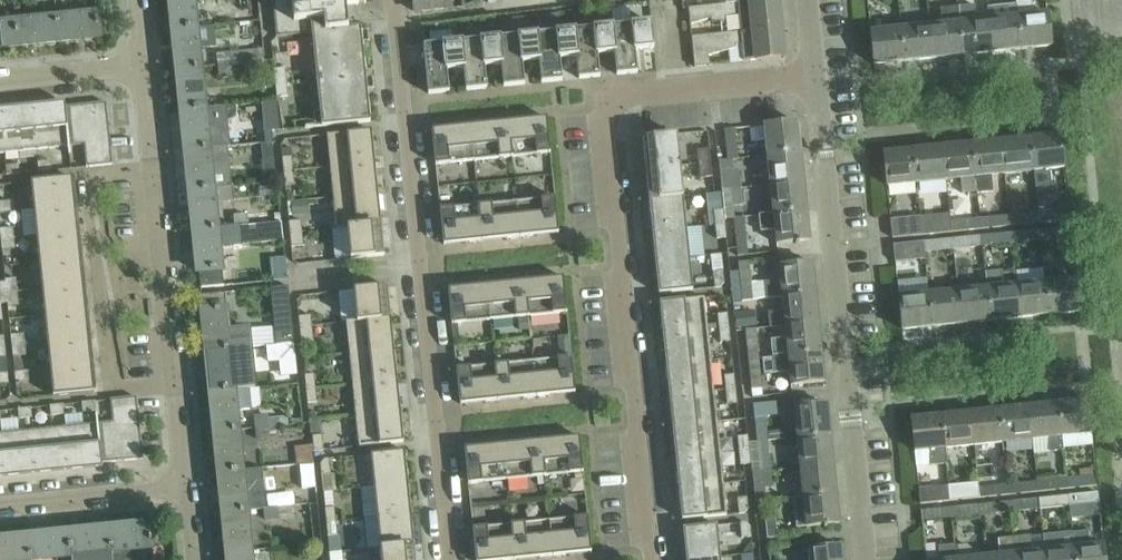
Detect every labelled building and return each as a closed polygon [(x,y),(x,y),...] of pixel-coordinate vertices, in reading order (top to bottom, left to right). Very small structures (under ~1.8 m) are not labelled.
[(194,0),(170,0),(173,29),(197,27),(194,0)] [(277,36),(312,33),(322,124),(305,126),(305,128),(371,121),(361,26),(348,28),(346,6),(366,4),(365,0),(273,0),(277,36)] [(415,12),(420,11),(438,9),(451,8),(461,7),(461,0),(414,0),(415,12)] [(737,2),(688,7),(690,24),(691,24),(711,18),(711,22),(722,22),(733,19),(733,16),(739,15),(740,31),(741,32),(781,27),(778,0),(766,0),(737,3),(737,2)] [(97,13),(56,17),(59,41),(100,37),(97,13)] [(1018,16),(1022,49),(1051,46),(1048,13),(1018,16)] [(1018,16),(989,19),(992,52),(1022,49),(1018,16)] [(59,41),(56,17),(16,21),(18,45),(59,41)] [(992,52),(989,19),(959,22),(963,55),(992,52)] [(16,21),(0,22),(0,47),(18,45),(16,21)] [(616,52),(614,52),(617,74),(638,72),(636,50),(654,48),(651,21),(613,25),(616,52)] [(963,55),(959,22),(930,25),(933,58),(963,55)] [(616,52),(613,25),(575,29),(578,56),(577,56),(579,78),(600,76),(598,54),(614,52),(616,52)] [(933,58),(930,25),(900,28),(904,61),(933,58)] [(197,27),(173,29),(177,69),(201,67),(197,27)] [(741,32),(740,31),(691,36),(694,67),(711,65),(708,55),(737,48),(736,45),(742,44),(744,62),(783,58),(783,59),(785,59),(781,27),(741,32)] [(904,61),(900,28),(871,31),(874,64),(904,61)] [(578,56),(575,29),(537,33),(540,60),(539,60),(541,82),(563,80),(560,58),(577,56),(578,56)] [(537,33),(499,37),(502,63),(501,64),(504,86),(525,84),(523,61),(539,60),(540,60),(537,33)] [(499,37),(461,41),(464,67),(464,68),(466,90),(487,87),(485,65),(501,64),(502,63),(499,37)] [(464,67),(461,41),(423,45),(428,93),(450,91),(447,69),(464,68),(464,67)] [(219,65),(231,64),(264,60),(265,60),(264,49),(218,53),(219,65)] [(232,76),(231,64),(219,65),(220,77),(232,76)] [(206,108),(201,67),(177,69),(181,110),(206,108)] [(285,68),(274,69),(277,97),(288,95),(285,68)] [(106,102),(71,106),(75,145),(84,144),(86,167),(112,164),(106,102)] [(245,107),(246,124),(273,121),(271,105),(245,107)] [(71,106),(36,109),(41,149),(75,145),(71,106)] [(206,108),(181,110),(185,151),(210,148),(206,108)] [(36,109),(2,113),(6,152),(41,149),(36,109)] [(547,117),(508,121),(512,157),(551,153),(547,117)] [(508,121),(470,125),(474,160),(512,157),(508,121)] [(768,155),(801,152),(797,122),(764,125),(768,155)] [(474,160),(470,125),(432,129),(435,164),(474,160)] [(728,159),(738,158),(735,128),(724,129),(728,159)] [(260,131),(251,132),(253,144),(261,144),(262,144),(272,142),(271,131),(271,130),(260,131)] [(330,166),(375,161),(371,130),(327,135),(330,166)] [(646,169),(680,165),(677,134),(643,137),(646,169)] [(1031,137),(1034,170),(1064,167),(1061,134),(1031,137)] [(1034,170),(1031,137),(1001,140),(1005,173),(1034,170)] [(1001,140),(972,144),(975,177),(1005,173),(1001,140)] [(262,144),(261,144),(265,183),(277,182),(272,142),(262,144)] [(975,177),(972,144),(942,147),(946,180),(975,177)] [(228,146),(210,148),(185,151),(189,191),(214,188),(232,186),(228,146)] [(946,180),(942,147),(913,150),(916,183),(946,180)] [(699,164),(711,162),(710,148),(697,150),(699,164)] [(916,183),(913,150),(884,153),(887,186),(916,183)] [(804,180),(801,152),(768,155),(770,183),(804,180)] [(284,171),(296,170),(295,156),(282,157),(284,171)] [(741,186),(738,158),(728,159),(731,187),(741,186)] [(51,161),(38,162),(39,172),(52,170),(51,161)] [(375,161),(330,166),(334,197),(378,193),(375,161)] [(711,162),(699,164),(700,178),(713,176),(711,162)] [(6,165),(7,175),(20,174),(19,164),(6,165)] [(680,165),(646,169),(649,200),(683,196),(680,165)] [(298,184),(296,170),(284,171),(285,185),(298,184)] [(34,208),(75,204),(72,177),(31,181),(34,208)] [(804,180),(770,183),(774,213),(807,210),(804,180)] [(741,186),(731,187),(734,217),(744,216),(741,186)] [(218,229),(214,188),(189,191),(194,231),(218,229)] [(381,224),(378,193),(334,197),(337,228),(347,227),(381,224)] [(12,197),(13,209),(26,208),(24,196),(12,197)] [(683,196),(649,200),(653,231),(686,227),(683,196)] [(555,197),(517,201),(520,236),(559,232),(555,197)] [(309,200),(288,201),(289,216),(310,214),(309,200)] [(0,202),(0,213),(11,211),(10,201),(0,202)] [(520,236),(517,201),(479,205),(482,240),(520,236)] [(77,231),(75,204),(34,208),(37,235),(77,231)] [(482,240),(479,205),(440,209),(444,244),(482,240)] [(1068,205),(1038,209),(1040,222),(1070,220),(1068,205)] [(715,224),(725,223),(724,209),(714,210),(715,224)] [(1038,209),(1009,212),(1010,226),(1040,222),(1038,209)] [(807,210),(774,213),(760,214),(762,228),(775,227),(777,243),(795,241),(795,243),(798,243),(798,241),(810,240),(807,210)] [(1009,212),(979,215),(981,229),(1010,226),(1009,212)] [(236,227),(247,226),(245,214),(235,215),(236,227)] [(979,215),(950,218),(951,232),(981,229),(979,215)] [(744,216),(734,217),(737,247),(747,246),(744,216)] [(921,235),(920,216),(891,219),(892,238),(921,235)] [(921,216),(920,216),(921,235),(951,232),(950,218),(921,221),(921,216)] [(290,234),(302,232),(301,220),(289,221),(290,234)] [(283,240),(282,222),(259,224),(261,243),(283,240)] [(727,237),(725,223),(715,224),(717,238),(727,237)] [(384,255),(381,224),(347,227),(351,258),(384,255)] [(686,227),(689,259),(704,257),(701,226),(686,227)] [(1070,226),(1040,229),(1042,243),(1072,240),(1070,226)] [(14,238),(13,227),(0,229),(0,231),(1,239),(14,238)] [(689,259),(686,227),(653,231),(656,262),(689,259)] [(218,229),(194,231),(198,272),(200,288),(224,286),(222,263),(218,229)] [(1040,229),(1011,232),(1012,246),(1042,243),(1040,229)] [(80,258),(77,231),(37,235),(39,262),(80,258)] [(304,245),(302,232),(290,234),(291,246),(304,245)] [(1012,246),(1011,232),(981,235),(983,248),(1012,246)] [(981,235),(952,238),(953,251),(983,248),(981,235)] [(14,238),(1,239),(2,250),(15,248),(14,238)] [(953,251),(952,238),(922,241),(924,259),(925,258),(925,254),(953,251)] [(924,259),(922,241),(893,244),(895,262),(924,259)] [(80,258),(39,262),(42,289),(83,285),(80,258)] [(693,290),(689,259),(656,262),(659,293),(693,290)] [(748,259),(738,260),(742,298),(752,297),(748,259)] [(779,266),(780,278),(765,279),(766,297),(782,296),(815,292),(812,263),(779,266)] [(715,288),(720,287),(724,282),(723,270),(713,272),(715,288)] [(525,281),(529,316),(567,312),(563,277),(525,281)] [(6,292),(17,291),(16,278),(5,279),(5,282),(6,292)] [(1046,281),(1049,314),(1079,311),(1076,278),(1046,281)] [(529,316),(525,281),(487,285),(490,320),(518,317),(528,316),(529,316)] [(1049,314),(1046,281),(1016,284),(1019,317),(1049,314)] [(1019,317),(1016,284),(987,287),(990,320),(1019,317)] [(83,285),(42,289),(45,316),(86,312),(83,285)] [(490,320),(487,285),(449,288),(452,324),(490,320)] [(276,344),(294,342),(288,286),(270,288),(276,344)] [(356,321),(391,317),(388,286),(353,289),(356,320),(356,321)] [(987,287),(957,290),(961,323),(990,320),(987,287)] [(957,290),(927,294),(931,327),(961,323),(957,290)] [(17,291),(6,292),(7,303),(8,305),(18,304),(17,291)] [(206,351),(230,349),(225,292),(200,295),(206,351)] [(782,296),(783,308),(768,310),(769,326),(785,325),(818,321),(815,292),(782,296)] [(931,327),(927,294),(899,296),(902,330),(931,327)] [(663,333),(707,329),(704,298),(660,302),(663,333)] [(86,312),(45,316),(48,342),(88,338),(86,312)] [(719,328),(729,327),(727,313),(718,314),(719,328)] [(736,329),(745,329),(756,327),(755,313),(735,316),(736,329)] [(300,329),(312,327),(311,315),(298,316),(300,329)] [(529,329),(528,316),(518,317),(519,330),(529,329)] [(356,321),(356,320),(346,321),(349,353),(394,348),(391,317),(356,321)] [(785,325),(786,336),(771,337),(773,356),(821,351),(818,321),(785,325)] [(312,327),(300,329),(301,341),(314,340),(312,327)] [(729,327),(719,328),(721,342),(730,341),(729,327)] [(748,358),(760,357),(756,327),(745,329),(748,358)] [(711,360),(707,329),(663,333),(666,364),(711,360)] [(12,345),(25,344),(24,334),(11,335),(12,345)] [(562,344),(570,343),(570,342),(569,334),(557,335),(558,339),(558,341),(562,344)] [(88,338),(48,342),(50,369),(91,365),(88,338)] [(532,339),(533,347),(542,346),(541,338),(532,339)] [(279,362),(296,360),(294,342),(276,344),(266,345),(268,363),(279,362)] [(26,355),(25,344),(12,345),(13,356),(26,355)] [(394,348),(349,353),(353,384),(397,380),(394,348)] [(235,389),(230,349),(206,351),(210,392),(235,389)] [(821,351),(773,356),(774,371),(790,369),(791,385),(824,381),(821,351)] [(533,360),(537,396),(575,392),(572,356),(533,360)] [(760,357),(748,358),(751,387),(763,386),(760,357)] [(537,396),(533,360),(495,364),(499,400),(537,396)] [(714,391),(711,360),(666,364),(669,395),(714,391)] [(499,400),(495,364),(457,368),(460,404),(499,400)] [(94,392),(91,365),(50,369),(53,396),(94,392)] [(16,383),(29,381),(28,370),(14,372),(16,383)] [(9,383),(8,373),(0,373),(0,384),(9,383)] [(315,374),(305,374),(306,389),(316,388),(315,374)] [(726,389),(736,388),(734,374),(724,375),(726,389)] [(397,380),(353,384),(356,415),(400,411),(397,380)] [(248,388),(235,389),(210,392),(214,432),(239,429),(237,411),(251,410),(248,388)] [(306,389),(307,403),(318,402),(316,388),(306,389)] [(736,388),(726,389),(727,403),(737,402),(736,388)] [(714,391),(669,395),(673,426),(717,422),(714,391)] [(104,423),(108,462),(143,458),(136,397),(110,399),(113,422),(104,423)] [(757,441),(766,441),(763,412),(777,410),(775,398),(753,400),(757,441)] [(1088,400),(1058,403),(1061,436),(1092,433),(1088,400)] [(96,411),(95,401),(82,402),(83,412),(96,411)] [(1061,436),(1058,403),(1029,406),(1032,439),(1048,438),(1049,447),(1054,450),(1063,449),(1061,436)] [(63,404),(50,405),(51,415),(64,414),(63,404)] [(797,438),(830,434),(827,405),(794,408),(797,438)] [(1029,406),(999,409),(1003,442),(1032,439),(1029,406)] [(18,409),(19,418),(32,417),(31,407),(18,409)] [(999,409),(970,412),(973,445),(1003,442),(999,409)] [(403,442),(400,411),(356,415),(359,446),(403,442)] [(973,445),(970,412),(940,415),(945,464),(956,463),(954,447),(973,445)] [(256,428),(267,426),(266,415),(255,416),(256,428)] [(945,464),(940,415),(911,418),(915,451),(929,450),(930,466),(945,464)] [(266,418),(267,427),(288,425),(287,416),(266,418)] [(321,419),(311,420),(312,436),(322,435),(321,419)] [(717,422),(673,426),(676,457),(720,453),(717,422)] [(104,423),(69,426),(73,466),(108,462),(104,423)] [(69,426),(34,430),(38,469),(73,466),(69,426)] [(267,426),(256,428),(258,439),(268,438),(267,426)] [(243,470),(239,429),(214,432),(219,472),(243,470)] [(0,433),(0,436),(4,473),(38,469),(34,430),(0,433)] [(830,434),(797,438),(800,467),(833,464),(830,434)] [(312,436),(314,451),(324,450),(322,435),(312,436)] [(739,450),(749,449),(748,435),(737,436),(739,450)] [(580,436),(541,440),(545,476),(583,472),(580,436)] [(545,476),(541,440),(503,444),(507,479),(545,476)] [(766,441),(757,441),(760,469),(769,468),(766,441)] [(507,479),(503,444),(465,448),(468,483),(507,479)] [(749,449),(739,450),(740,464),(751,463),(749,449)] [(408,482),(404,451),(371,454),(374,485),(408,482)] [(720,453),(676,457),(679,488),(723,484),(720,453)] [(321,475),(331,474),(330,458),(324,459),(320,464),(321,475)] [(833,464),(800,467),(803,496),(836,493),(833,464)] [(314,466),(300,468),(302,489),(316,488),(314,466)] [(243,470),(219,472),(223,513),(247,510),(243,470)] [(755,501),(773,499),(770,471),(752,473),(755,501)] [(1065,475),(1067,489),(1097,486),(1096,472),(1065,475)] [(1065,475),(1036,478),(1038,492),(1067,489),(1065,475)] [(1038,492),(1036,478),(1007,481),(1008,495),(1038,492)] [(1008,495),(1007,481),(978,484),(979,498),(1008,495)] [(411,513),(408,482),(374,485),(377,516),(411,513)] [(726,515),(723,484),(679,488),(682,519),(726,515)] [(978,484),(948,487),(949,501),(979,498),(978,484)] [(949,501),(948,487),(919,490),(921,504),(949,501)] [(1067,495),(1069,508),(1099,505),(1098,492),(1067,495)] [(836,493),(803,496),(794,497),(797,527),(839,523),(836,493)] [(1069,508),(1067,495),(1038,498),(1040,511),(1069,508)] [(737,498),(739,513),(744,513),(749,508),(747,497),(737,498)] [(1038,498),(1009,501),(1010,514),(1040,511),(1038,498)] [(773,499),(755,501),(755,502),(763,502),(767,539),(777,538),(773,499)] [(1009,501),(980,504),(981,517),(1010,514),(1009,501)] [(980,504),(950,507),(951,520),(981,517),(980,504)] [(276,507),(265,508),(266,520),(294,517),(293,505),(276,507)] [(326,522),(336,521),(335,507),(325,508),(326,522)] [(950,507),(921,510),(923,523),(951,520),(950,507)] [(251,550),(247,510),(223,513),(227,553),(251,550)] [(414,544),(411,513),(377,516),(366,518),(369,549),(380,548),(414,544)] [(549,520),(553,555),(591,551),(588,516),(549,520)] [(553,555),(549,520),(511,524),(515,559),(553,555)] [(337,535),(336,521),(326,522),(328,536),(337,535)] [(740,522),(742,537),(751,537),(750,525),(745,522),(740,522)] [(150,524),(109,528),(111,552),(152,548),(150,524)] [(511,524),(473,528),(476,559),(508,559),(515,559),(511,524)] [(686,559),(720,556),(717,525),(683,528),(686,559)] [(68,532),(71,556),(71,559),(112,559),(111,552),(109,528),(68,532)] [(68,532),(28,536),(31,559),(33,559),(71,556),(68,532)] [(28,536),(0,539),(0,559),(31,559),(28,536)] [(414,544),(380,548),(382,559),(416,559),(414,544)] [(954,544),(938,546),(939,559),(955,559),(954,544)] [(954,544),(955,559),(986,559),(985,556),(972,558),(972,549),(967,545),(955,546),(955,544),(954,544)] [(1073,547),(1074,559),(1105,559),(1103,544),(1073,547)] [(842,546),(808,549),(809,559),(843,559),(842,546)] [(1073,547),(1044,550),(1045,559),(1074,559),(1073,547)] [(251,550),(227,553),(228,559),(252,559),(251,550)] [(1044,550),(1014,553),(1015,559),(1045,559),(1044,550)]
